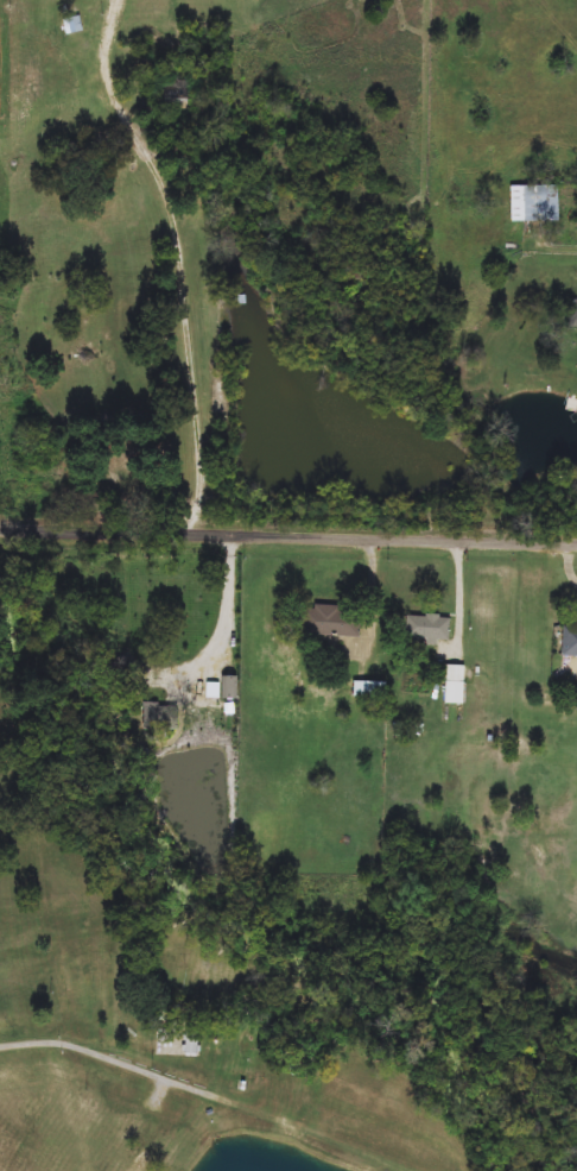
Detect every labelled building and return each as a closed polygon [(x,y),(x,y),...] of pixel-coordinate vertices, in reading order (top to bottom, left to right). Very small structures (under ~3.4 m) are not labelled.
[(83,32),(66,34),(65,19),(82,18),(83,32)] [(189,81),(190,108),(165,109),(164,81),(189,81)] [(512,222),(512,185),(560,185),(560,222),(512,222)] [(362,607),(362,636),(306,636),(306,607),(362,607)] [(452,615),(452,641),(406,641),(406,615),(452,615)] [(566,624),(576,625),(576,657),(565,656),(566,624)] [(224,676),(236,676),(236,699),(224,699),(224,676)] [(355,697),(355,682),(388,682),(388,697),(355,697)] [(180,729),(146,729),(146,706),(166,706),(166,692),(180,692),(180,729)] [(186,1032),(199,1032),(199,1056),(186,1056),(186,1032)] [(154,1156),(143,1170),(130,1170),(145,1150),(154,1156)]
